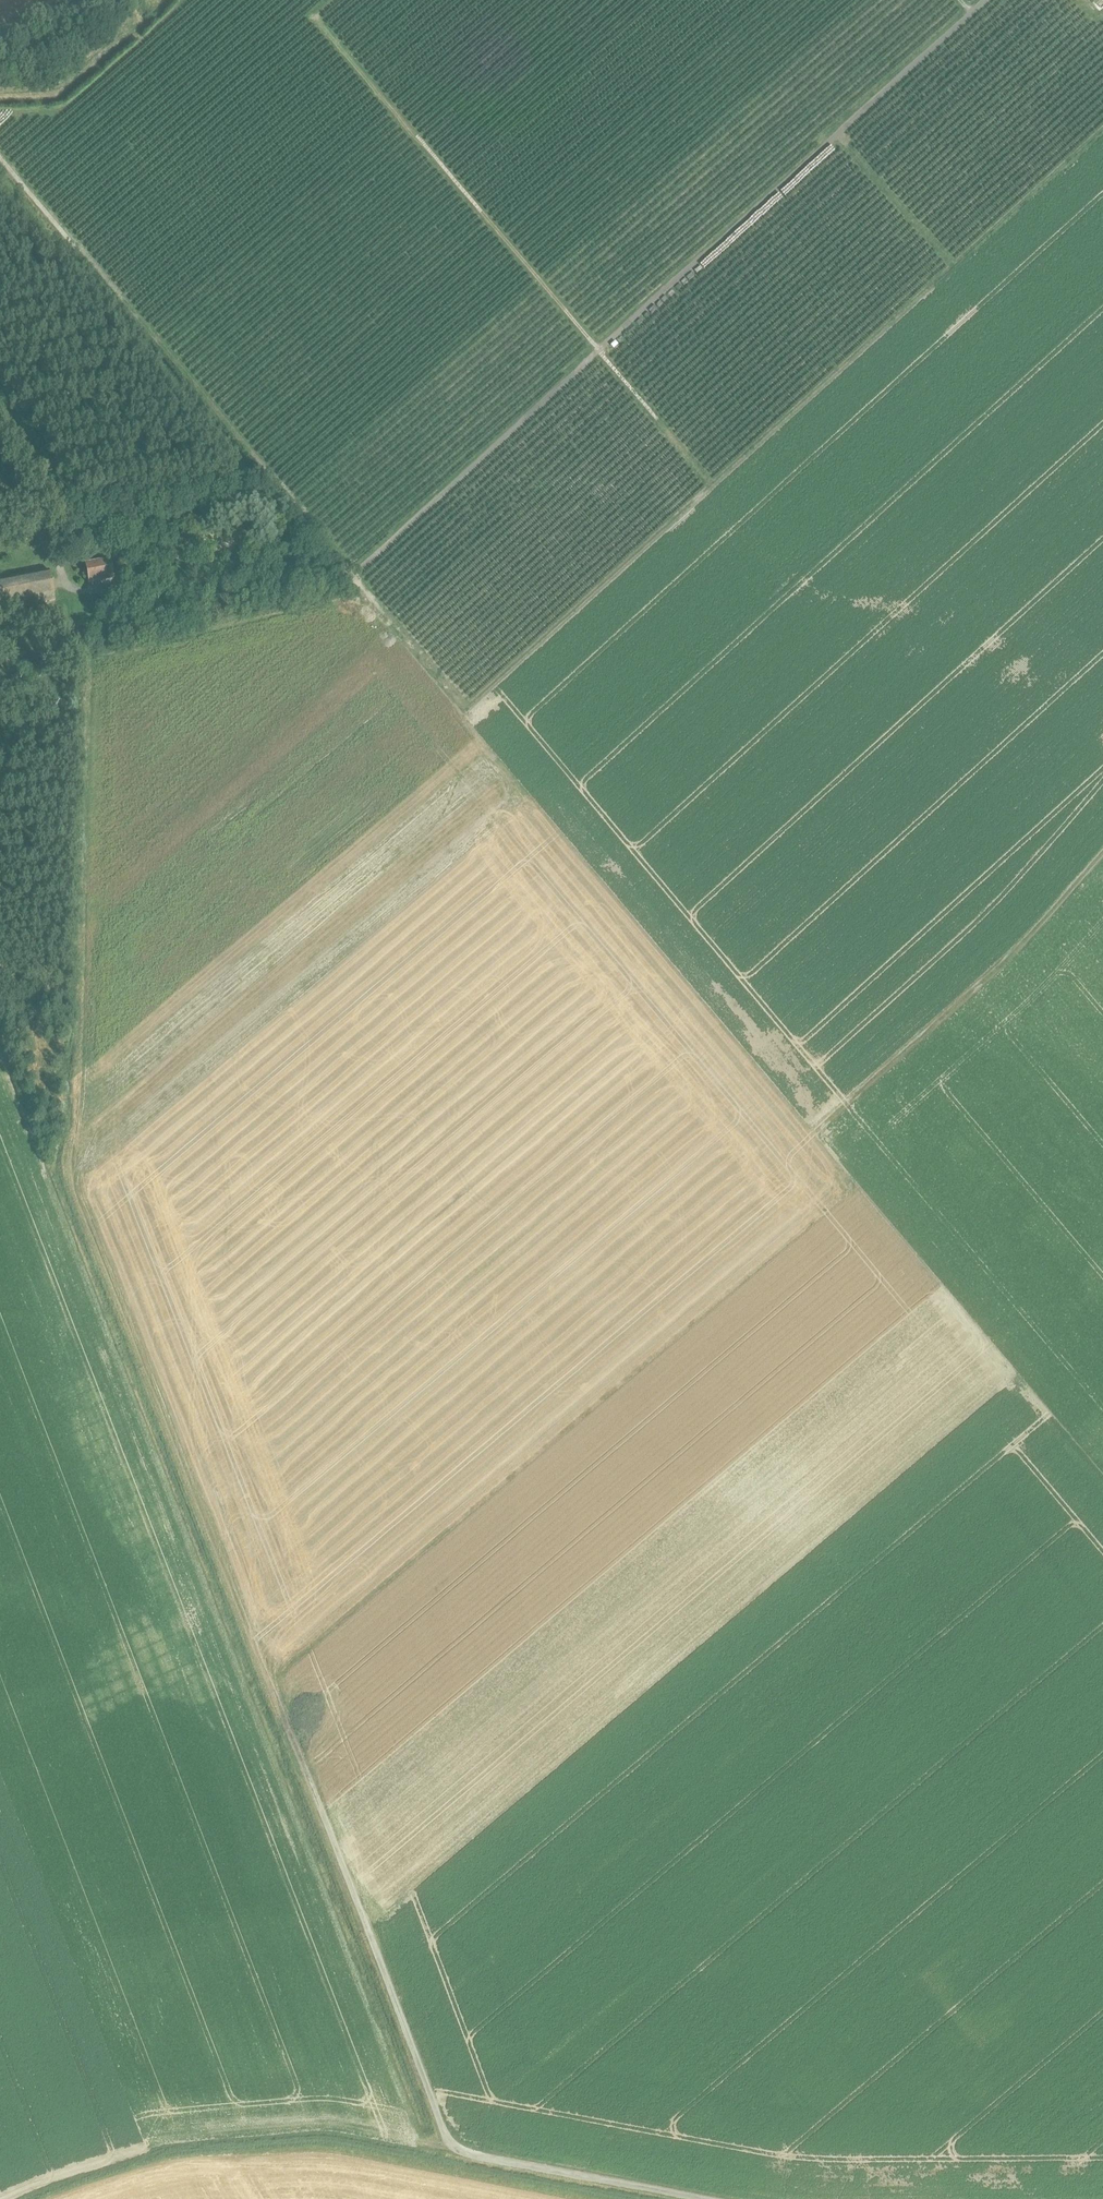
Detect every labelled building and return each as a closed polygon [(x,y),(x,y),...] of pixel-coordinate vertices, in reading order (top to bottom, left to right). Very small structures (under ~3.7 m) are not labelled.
[(619,336),(610,343),(615,348),(623,341),(619,336)] [(85,564),(89,584),(114,579),(111,559),(85,564)] [(55,600),(49,571),(0,581),(0,611),(55,600)] [(116,608),(115,590),(102,591),(102,602),(107,602),(107,608),(116,608)] [(57,613),(62,635),(67,633),(63,611),(57,613)]
